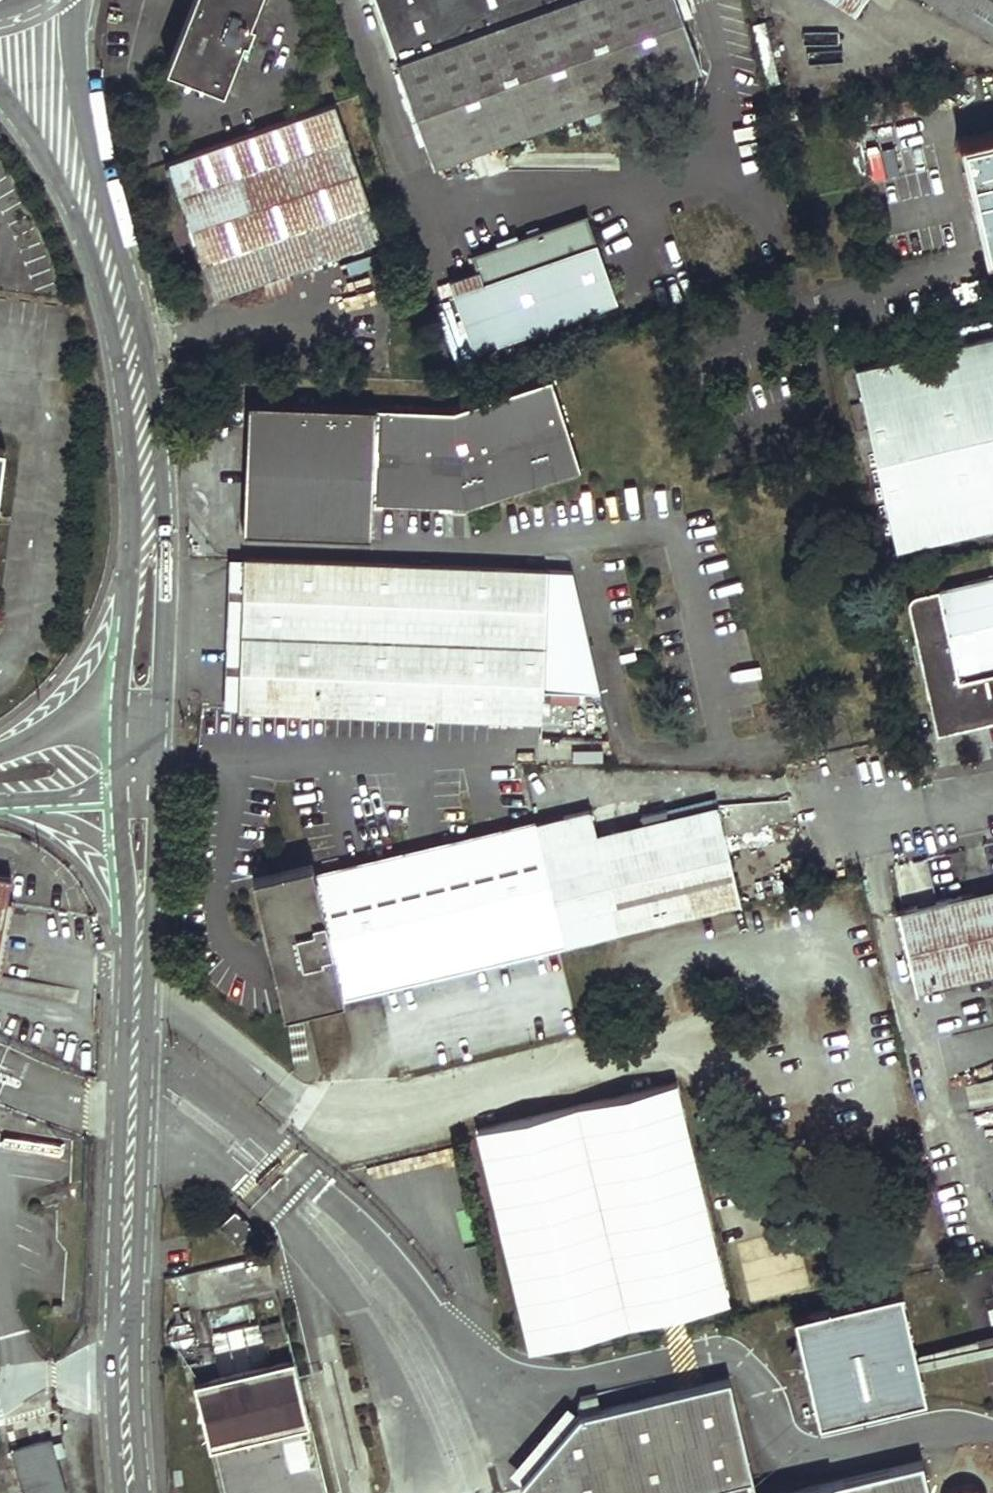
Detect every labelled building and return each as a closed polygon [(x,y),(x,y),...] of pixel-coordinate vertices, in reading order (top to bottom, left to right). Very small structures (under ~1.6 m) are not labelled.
[(171,62),(225,83),(244,32),(249,34),(256,18),(251,16),(257,0),(194,0),(171,62)] [(433,158),(575,109),(537,0),(374,0),(433,158)] [(575,109),(692,68),(669,0),(537,0),(575,109)] [(853,10),(859,0),(837,0),(853,10)] [(992,37),(992,0),(935,0),(992,37)] [(333,100),(164,159),(167,165),(171,164),(216,292),(382,236),(333,100)] [(968,141),(992,248),(992,135),(968,141)] [(619,296),(600,239),(590,209),(473,248),(479,265),(450,274),(473,345),(619,296)] [(859,364),(897,543),(992,522),(992,335),(859,364)] [(550,374),(463,403),(483,499),(581,467),(550,374)] [(463,403),(453,406),(250,397),(244,528),(371,533),(374,500),(463,506),(483,499),(463,403)] [(226,402),(213,400),(212,412),(225,413),(226,402)] [(0,437),(0,537),(9,438),(0,437)] [(230,556),(223,705),(239,705),(246,558),(230,556)] [(572,570),(246,558),(239,705),(542,719),(543,689),(548,689),(578,690),(599,691),(572,570)] [(915,591),(910,599),(911,609),(937,727),(992,716),(992,574),(915,591)] [(548,702),(578,702),(578,690),(548,689),(548,702)] [(594,801),(537,816),(565,940),(746,897),(722,798),(601,828),(594,801)] [(314,859),(254,872),(285,1006),(565,940),(537,816),(317,873),(314,859)] [(11,877),(0,875),(0,936),(11,877)] [(900,904),(919,985),(992,968),(992,884),(900,904)] [(680,1078),(480,1125),(531,1345),(732,1299),(680,1078)] [(251,1223),(233,1205),(218,1219),(236,1238),(251,1223)] [(893,1287),(789,1312),(814,1419),(919,1393),(912,1365),(910,1355),(893,1287)] [(955,1346),(957,1354),(992,1346),(992,1337),(955,1346)] [(957,1354),(955,1346),(910,1355),(912,1365),(957,1354)] [(291,1351),(193,1375),(222,1492),(326,1492),(291,1351)] [(727,1375),(577,1411),(519,1479),(522,1492),(754,1492),(727,1375)] [(13,1444),(26,1492),(54,1492),(67,1490),(51,1434),(13,1444)] [(920,1459),(773,1492),(928,1492),(920,1459)]
